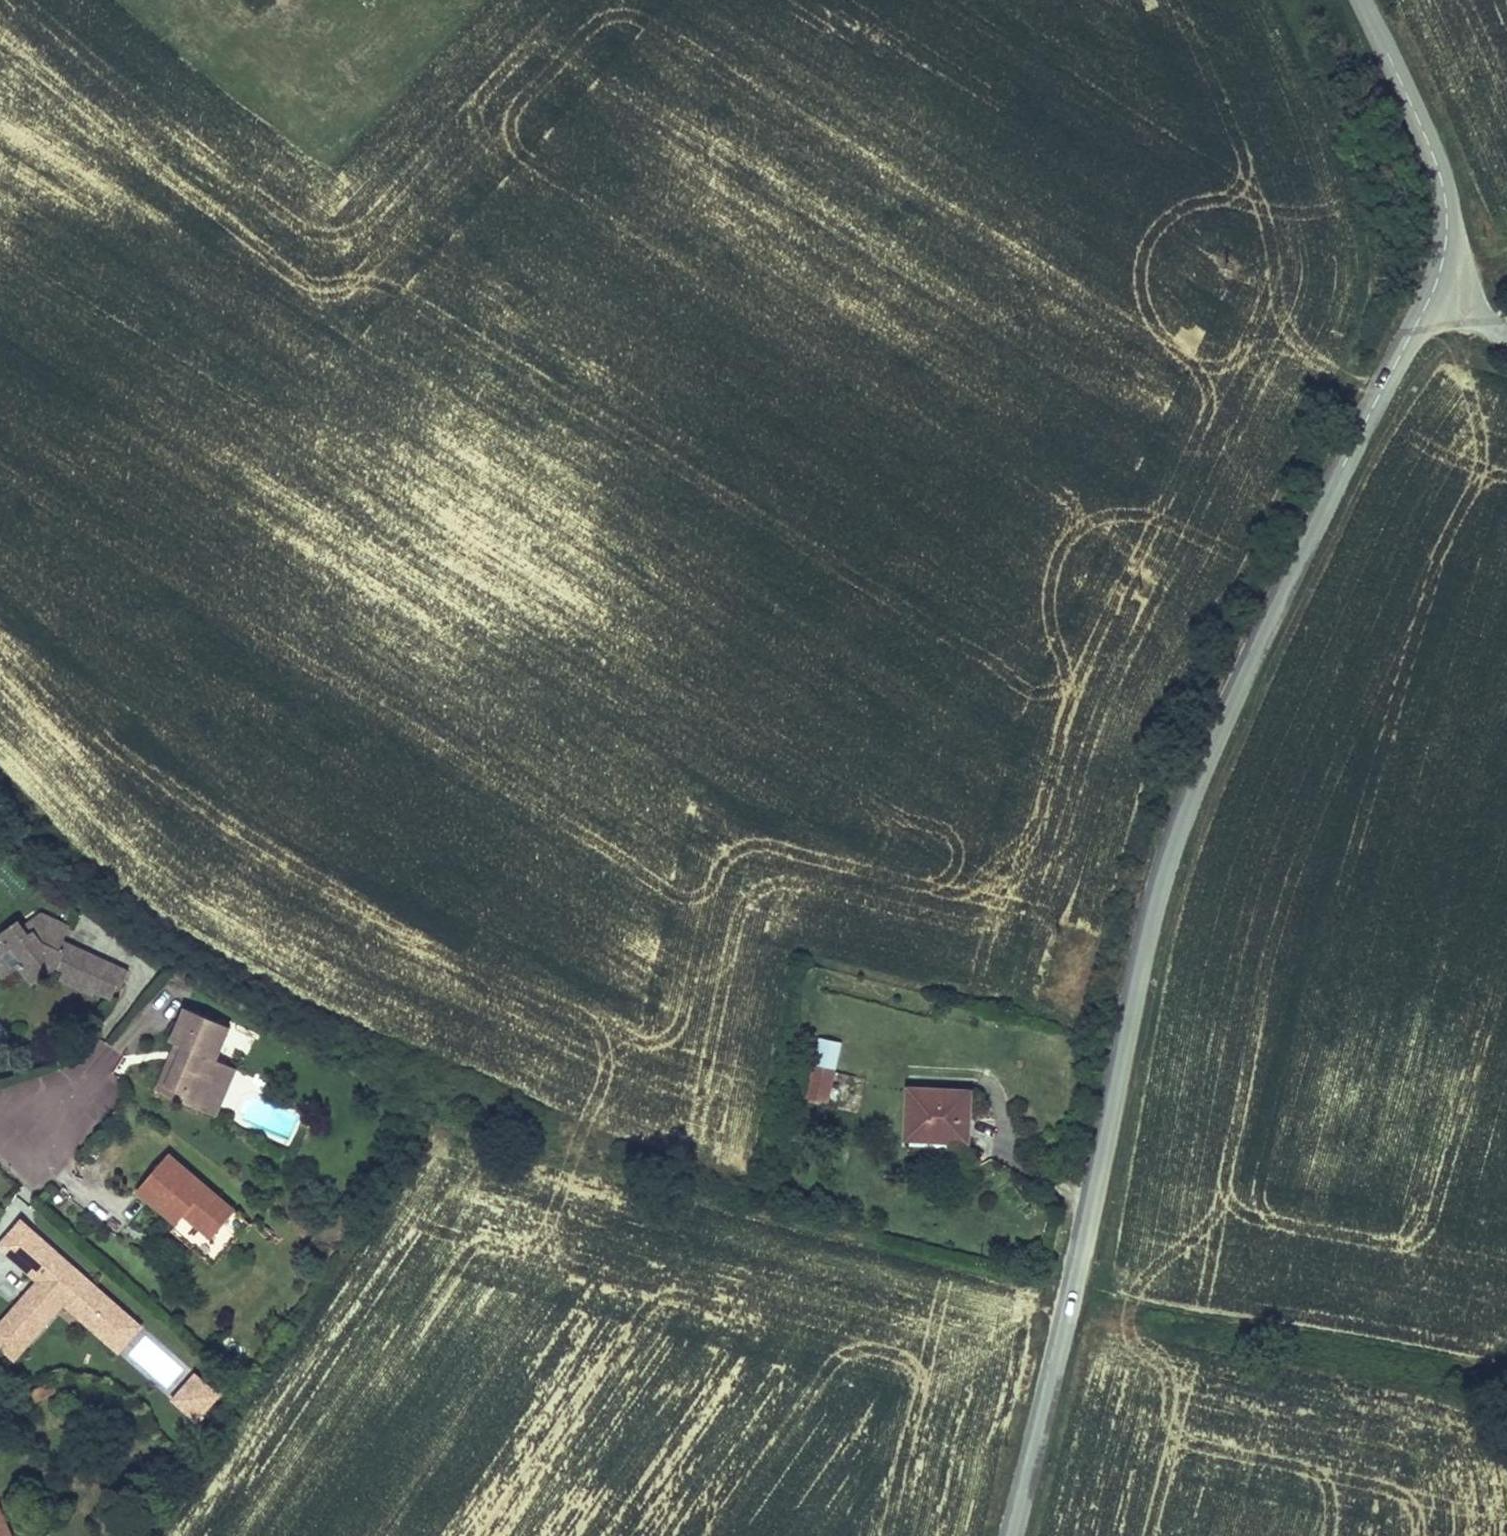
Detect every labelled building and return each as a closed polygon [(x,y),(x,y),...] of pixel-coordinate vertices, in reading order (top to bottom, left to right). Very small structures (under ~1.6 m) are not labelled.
[(18,923),(0,937),(0,959),(14,949),(22,959),(16,963),(21,971),(32,986),(58,967),(65,969),(60,981),(94,997),(97,993),(113,1000),(119,987),(122,989),(129,974),(65,943),(69,929),(43,915),(24,929),(18,923)] [(14,949),(0,959),(0,976),(4,983),(21,971),(16,963),(22,959),(14,949)] [(230,1028),(188,1010),(172,1044),(177,1046),(184,1049),(168,1087),(184,1094),(181,1102),(208,1115),(230,1067),(216,1061),(230,1028)] [(818,1040),(812,1067),(835,1071),(841,1045),(818,1040)] [(184,1049),(177,1046),(158,1092),(181,1102),(184,1094),(168,1087),(184,1049)] [(236,1070),(230,1067),(208,1115),(215,1117),(236,1070)] [(805,1100),(828,1105),(835,1071),(812,1067),(805,1100)] [(967,1144),(968,1096),(908,1094),(906,1142),(967,1144)] [(235,1212),(169,1156),(138,1193),(177,1226),(184,1216),(213,1240),(235,1212)] [(35,1237),(24,1227),(2,1252),(13,1262),(35,1237)] [(0,1329),(0,1346),(14,1358),(64,1302),(107,1339),(124,1319),(53,1257),(55,1254),(35,1237),(13,1262),(28,1274),(28,1273),(42,1285),(16,1314),(14,1313),(0,1329)] [(137,1330),(124,1319),(107,1339),(119,1351),(137,1330)] [(163,1354),(177,1344),(162,1322),(148,1332),(163,1354)] [(196,1379),(175,1403),(197,1422),(218,1399),(196,1379)] [(51,1384),(30,1394),(35,1405),(56,1395),(56,1394),(51,1384)] [(70,1398),(66,1389),(56,1394),(56,1395),(60,1403),(70,1398)] [(0,1516),(0,1535),(8,1535),(0,1516)]
